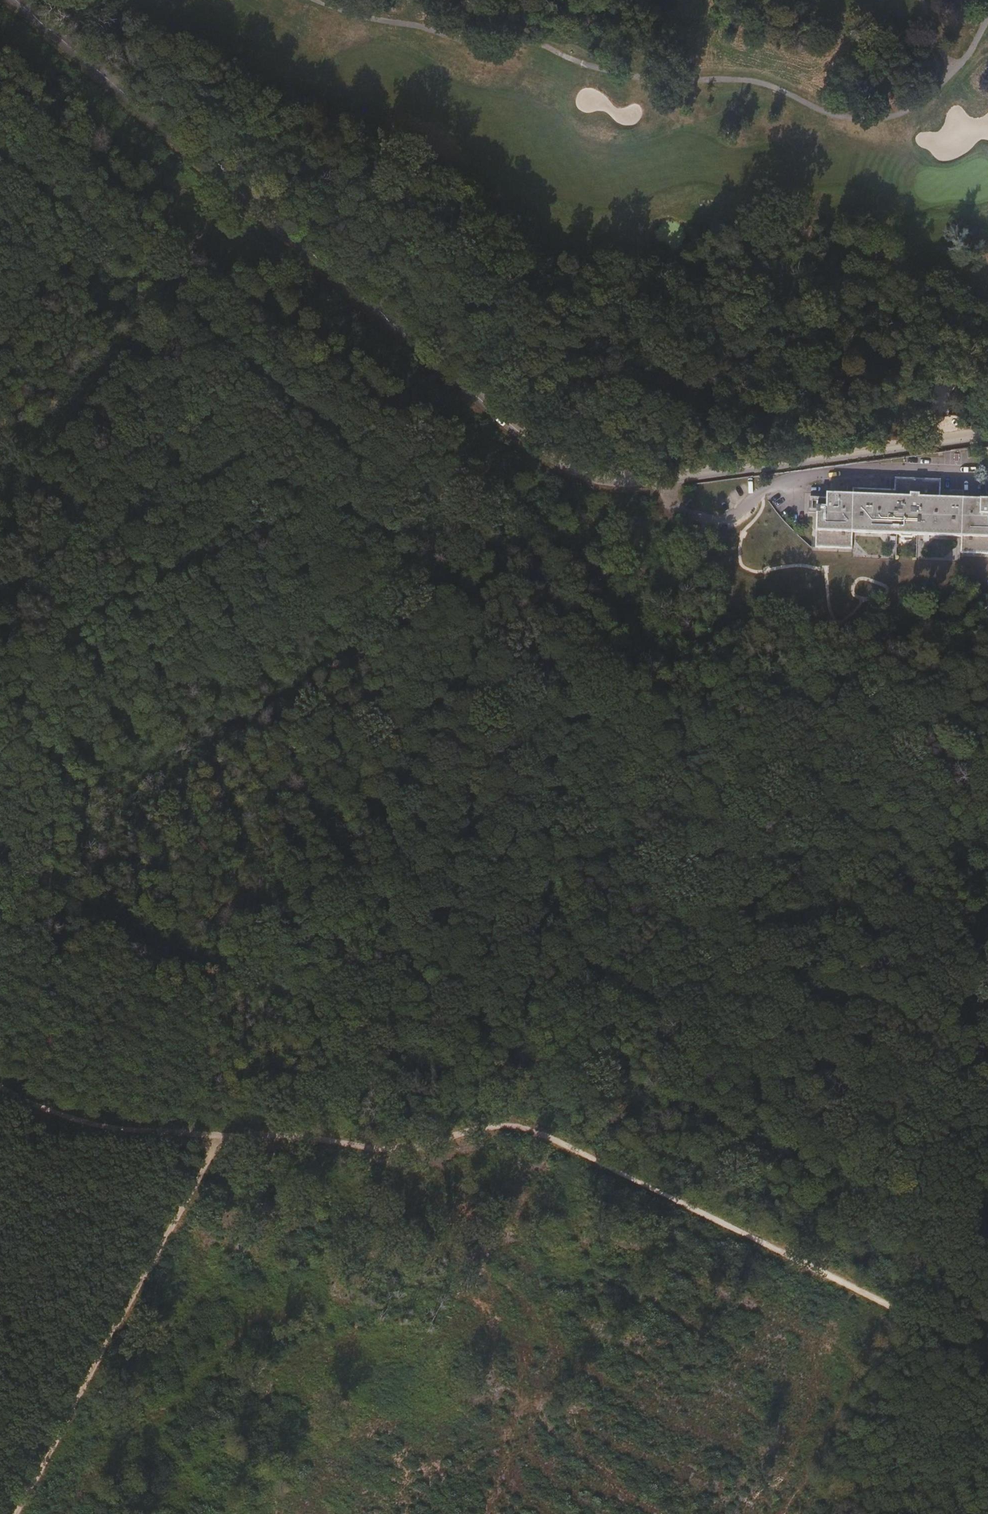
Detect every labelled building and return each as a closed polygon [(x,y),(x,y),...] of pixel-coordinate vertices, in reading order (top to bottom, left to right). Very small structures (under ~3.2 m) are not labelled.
[(981,503),(981,498),(940,496),(941,478),(895,476),(894,488),(852,486),(852,492),(825,491),(825,496),(817,495),(816,511),(815,545),(851,547),(852,531),(961,535),(960,552),(987,553),(987,503),(981,503)]
